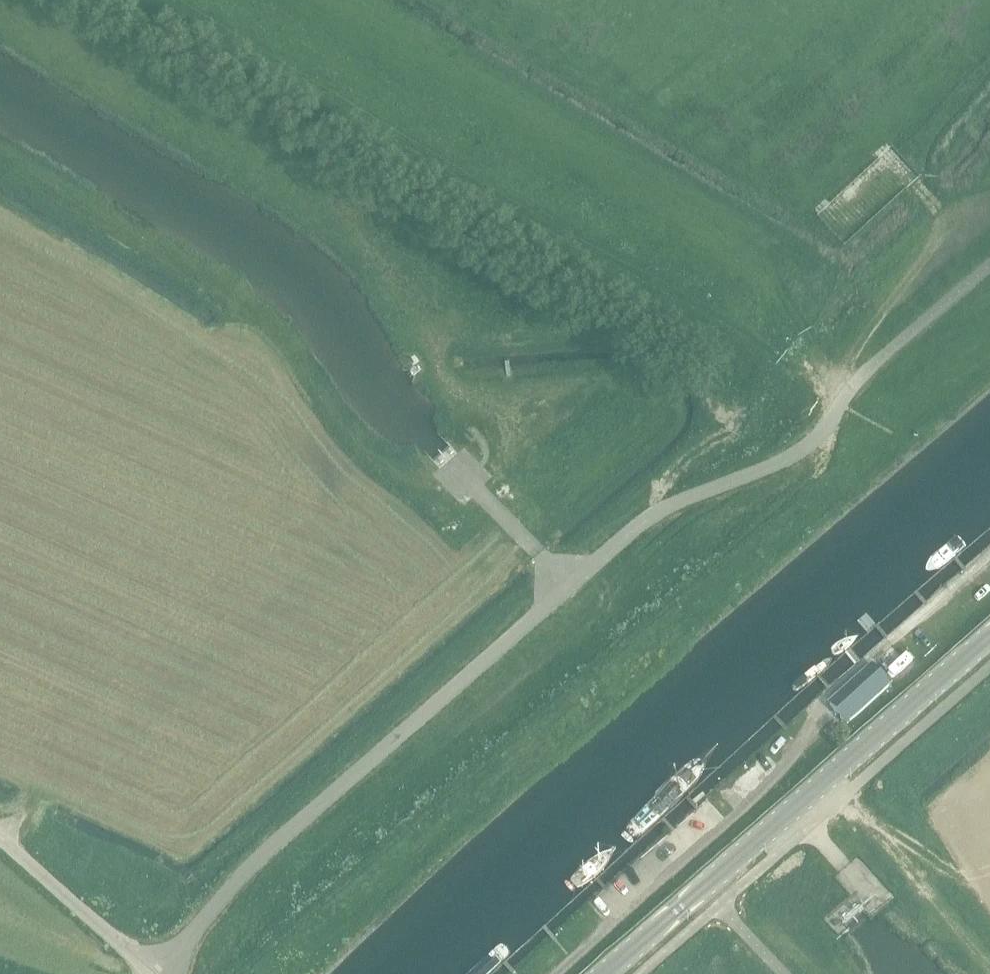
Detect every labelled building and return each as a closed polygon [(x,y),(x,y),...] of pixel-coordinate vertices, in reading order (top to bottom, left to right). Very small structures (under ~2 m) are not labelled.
[(879,663),(836,701),(852,718),(854,716),(890,683),(894,680),(879,663)]
